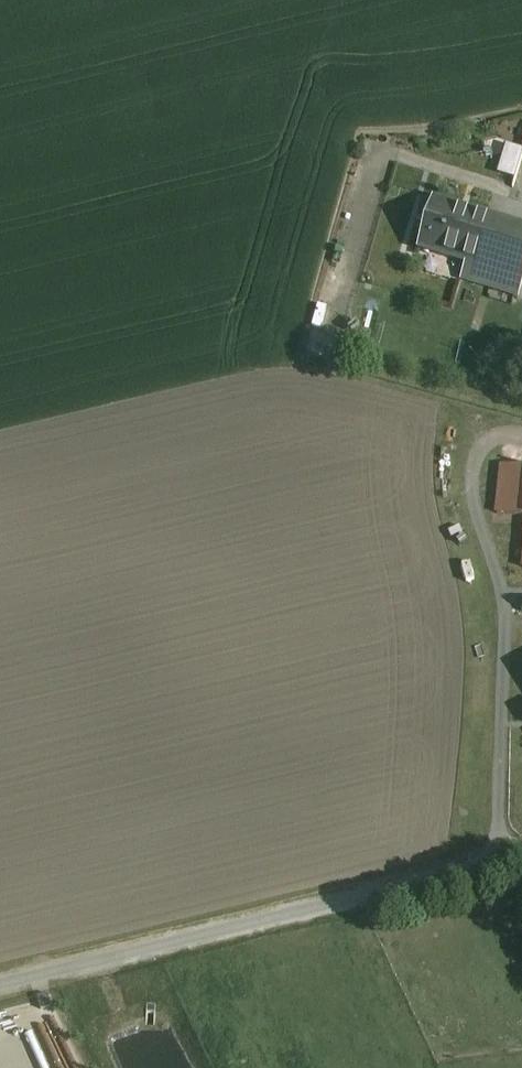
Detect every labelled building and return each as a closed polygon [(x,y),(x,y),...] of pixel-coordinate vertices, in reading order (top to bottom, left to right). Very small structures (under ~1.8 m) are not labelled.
[(514,147),(507,170),(519,173),(513,195),(521,197),(521,149),(514,147)] [(480,212),(433,197),(416,248),(463,263),(480,212)] [(480,212),(463,263),(520,282),(521,276),(521,226),(480,212)] [(520,282),(463,263),(457,282),(514,300),(520,282)] [(519,468),(513,516),(521,517),(521,469),(519,468)]
